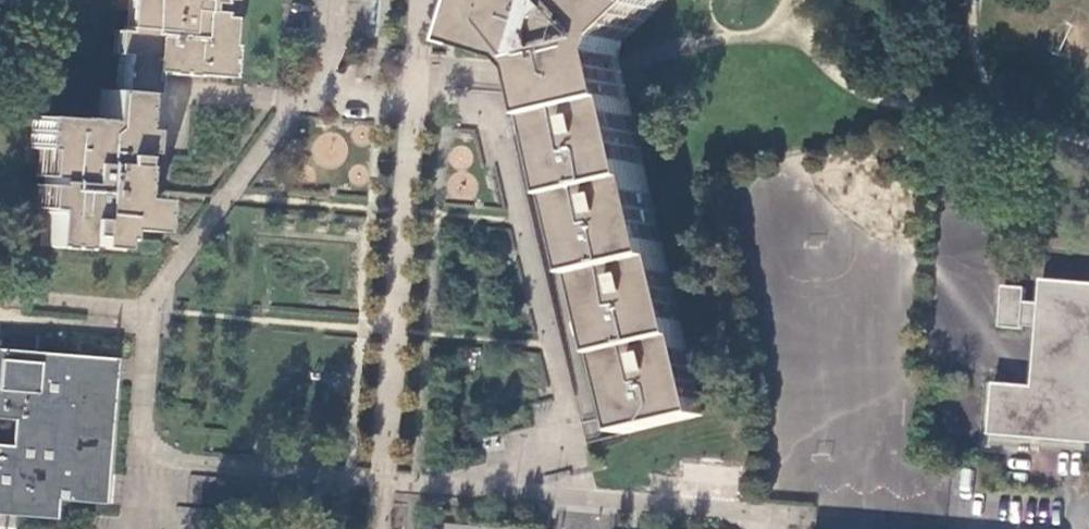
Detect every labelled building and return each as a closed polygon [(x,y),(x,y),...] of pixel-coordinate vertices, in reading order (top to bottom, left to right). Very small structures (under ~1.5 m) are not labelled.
[(134,90),(149,91),(151,71),(224,77),(227,44),(214,43),(215,32),(217,11),(203,10),(204,0),(215,1),(215,0),(131,0),(129,27),(119,26),(114,88),(134,90)] [(621,67),(618,58),(623,41),(657,9),(648,0),(484,0),(470,46),(526,64),(530,66),(540,75),(545,94),(551,120),(628,101),(621,67)] [(657,9),(668,0),(648,0),(657,9)] [(471,84),(495,87),(498,62),(474,60),(471,84)] [(129,140),(134,90),(114,88),(99,87),(97,117),(32,113),(30,146),(44,146),(37,243),(70,247),(72,234),(109,238),(110,228),(146,231),(149,197),(129,195),(130,181),(132,164),(127,164),(129,140)] [(570,201),(648,181),(628,101),(551,120),(561,161),(570,201)] [(588,279),(666,261),(648,181),(570,201),(580,244),(588,279)] [(666,261),(588,279),(597,315),(607,356),(685,337),(666,261)] [(1041,279),(1039,302),(1026,301),(1027,289),(1004,287),(1001,331),(1024,333),(1025,330),(1038,330),(1034,389),(995,386),(991,437),(1088,445),(1088,282),(1041,279)] [(685,337),(607,356),(618,403),(625,433),(703,414),(685,337)] [(6,515),(52,519),(53,502),(101,505),(114,360),(0,349),(0,419),(8,419),(6,446),(0,445),(0,515),(6,515)]
